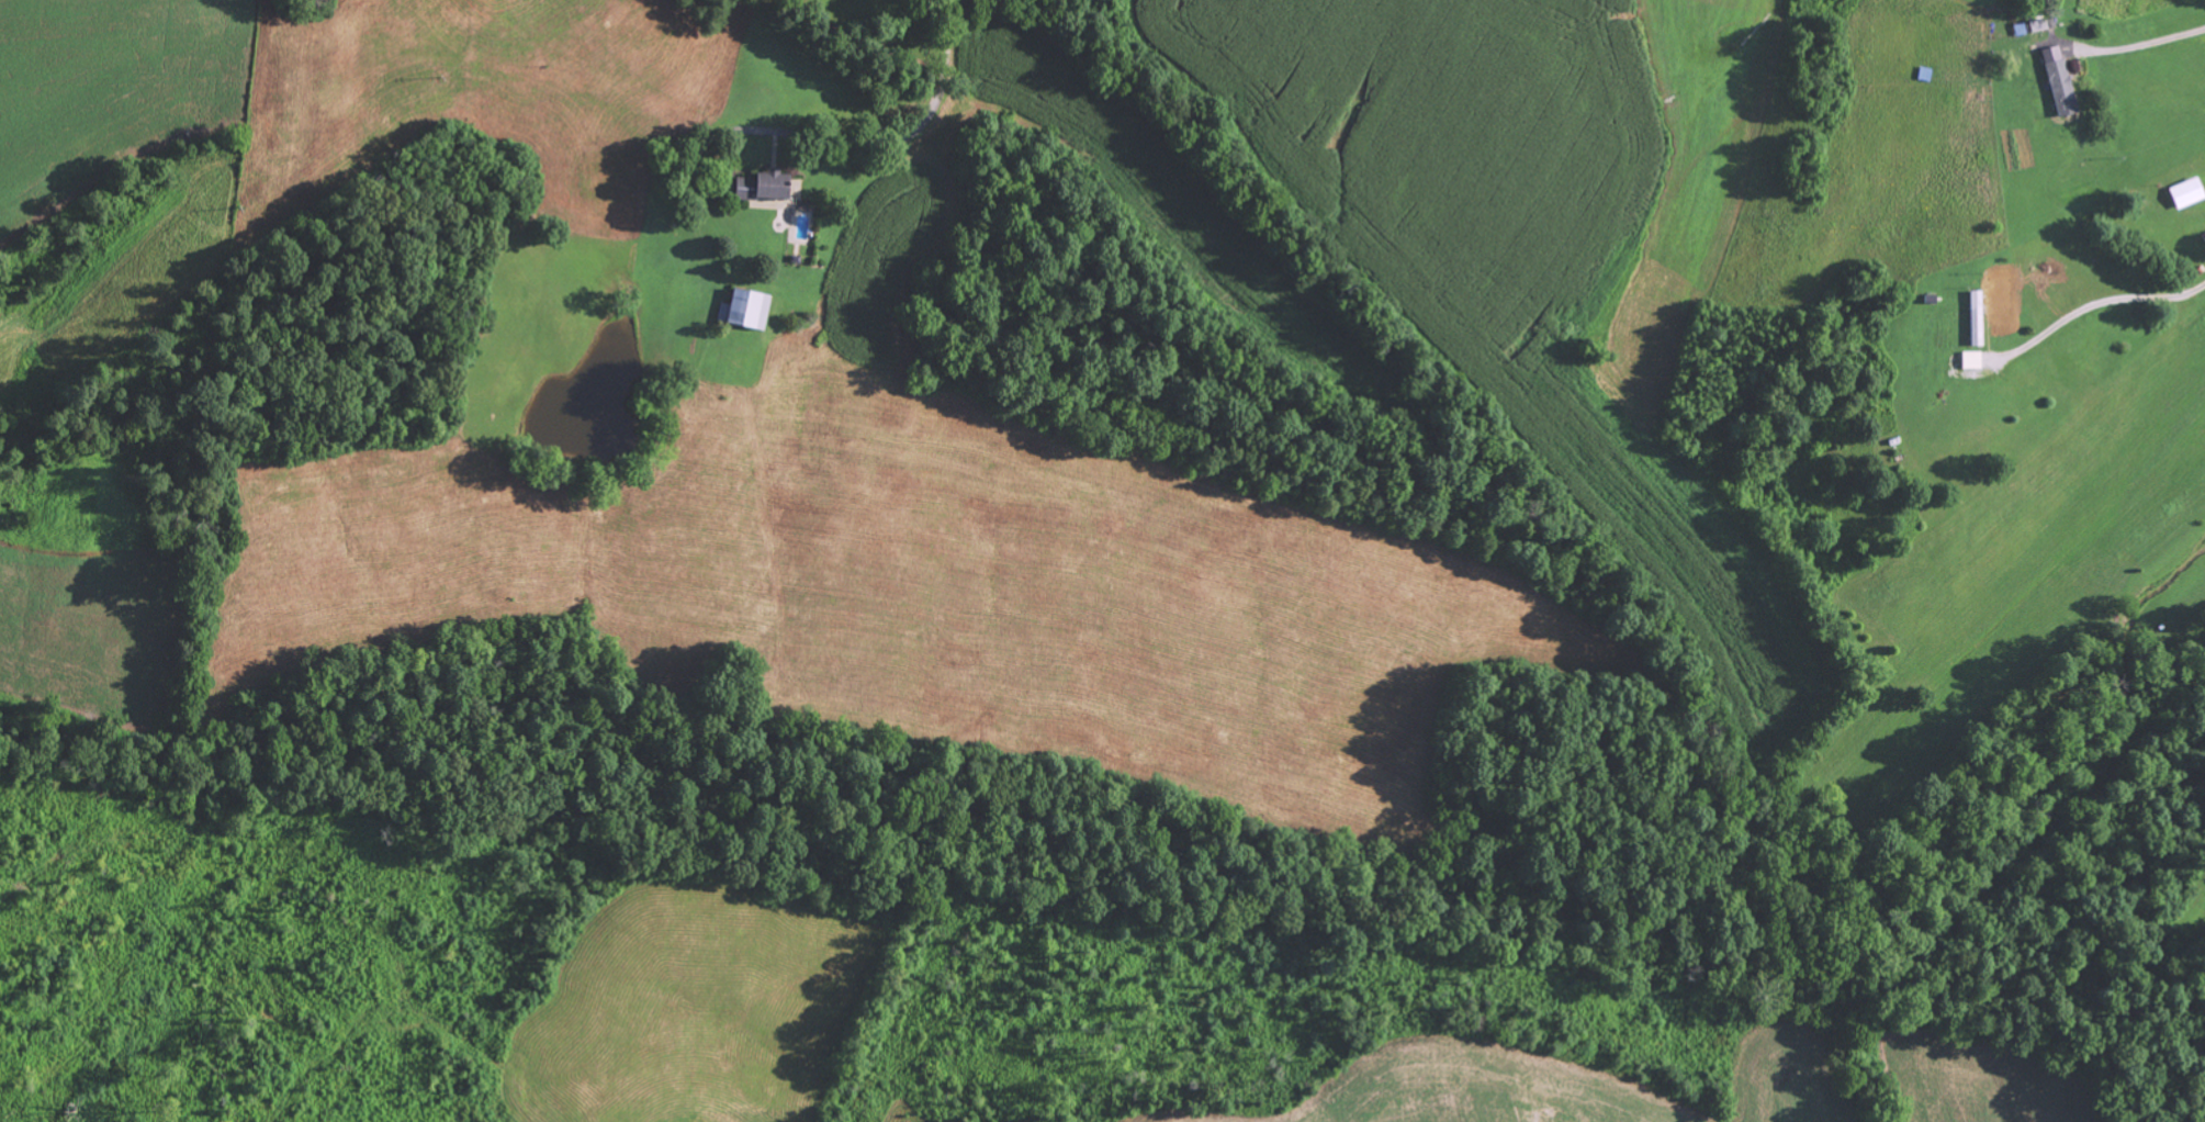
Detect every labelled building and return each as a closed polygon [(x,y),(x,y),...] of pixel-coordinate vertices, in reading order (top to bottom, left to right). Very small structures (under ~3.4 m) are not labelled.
[(2027,21),(2029,33),(2046,30),(2044,18),(2027,21)] [(2059,45),(2039,50),(2055,117),(2075,113),(2059,45)] [(733,174),(732,197),(783,199),(784,172),(774,172),(775,167),(762,166),(761,175),(733,174)] [(2175,209),(2203,197),(2194,176),(2166,187),(2175,209)] [(768,293),(728,287),(723,322),(762,329),(768,293)] [(1980,351),(1960,351),(1961,368),(1980,368),(1980,351)]
